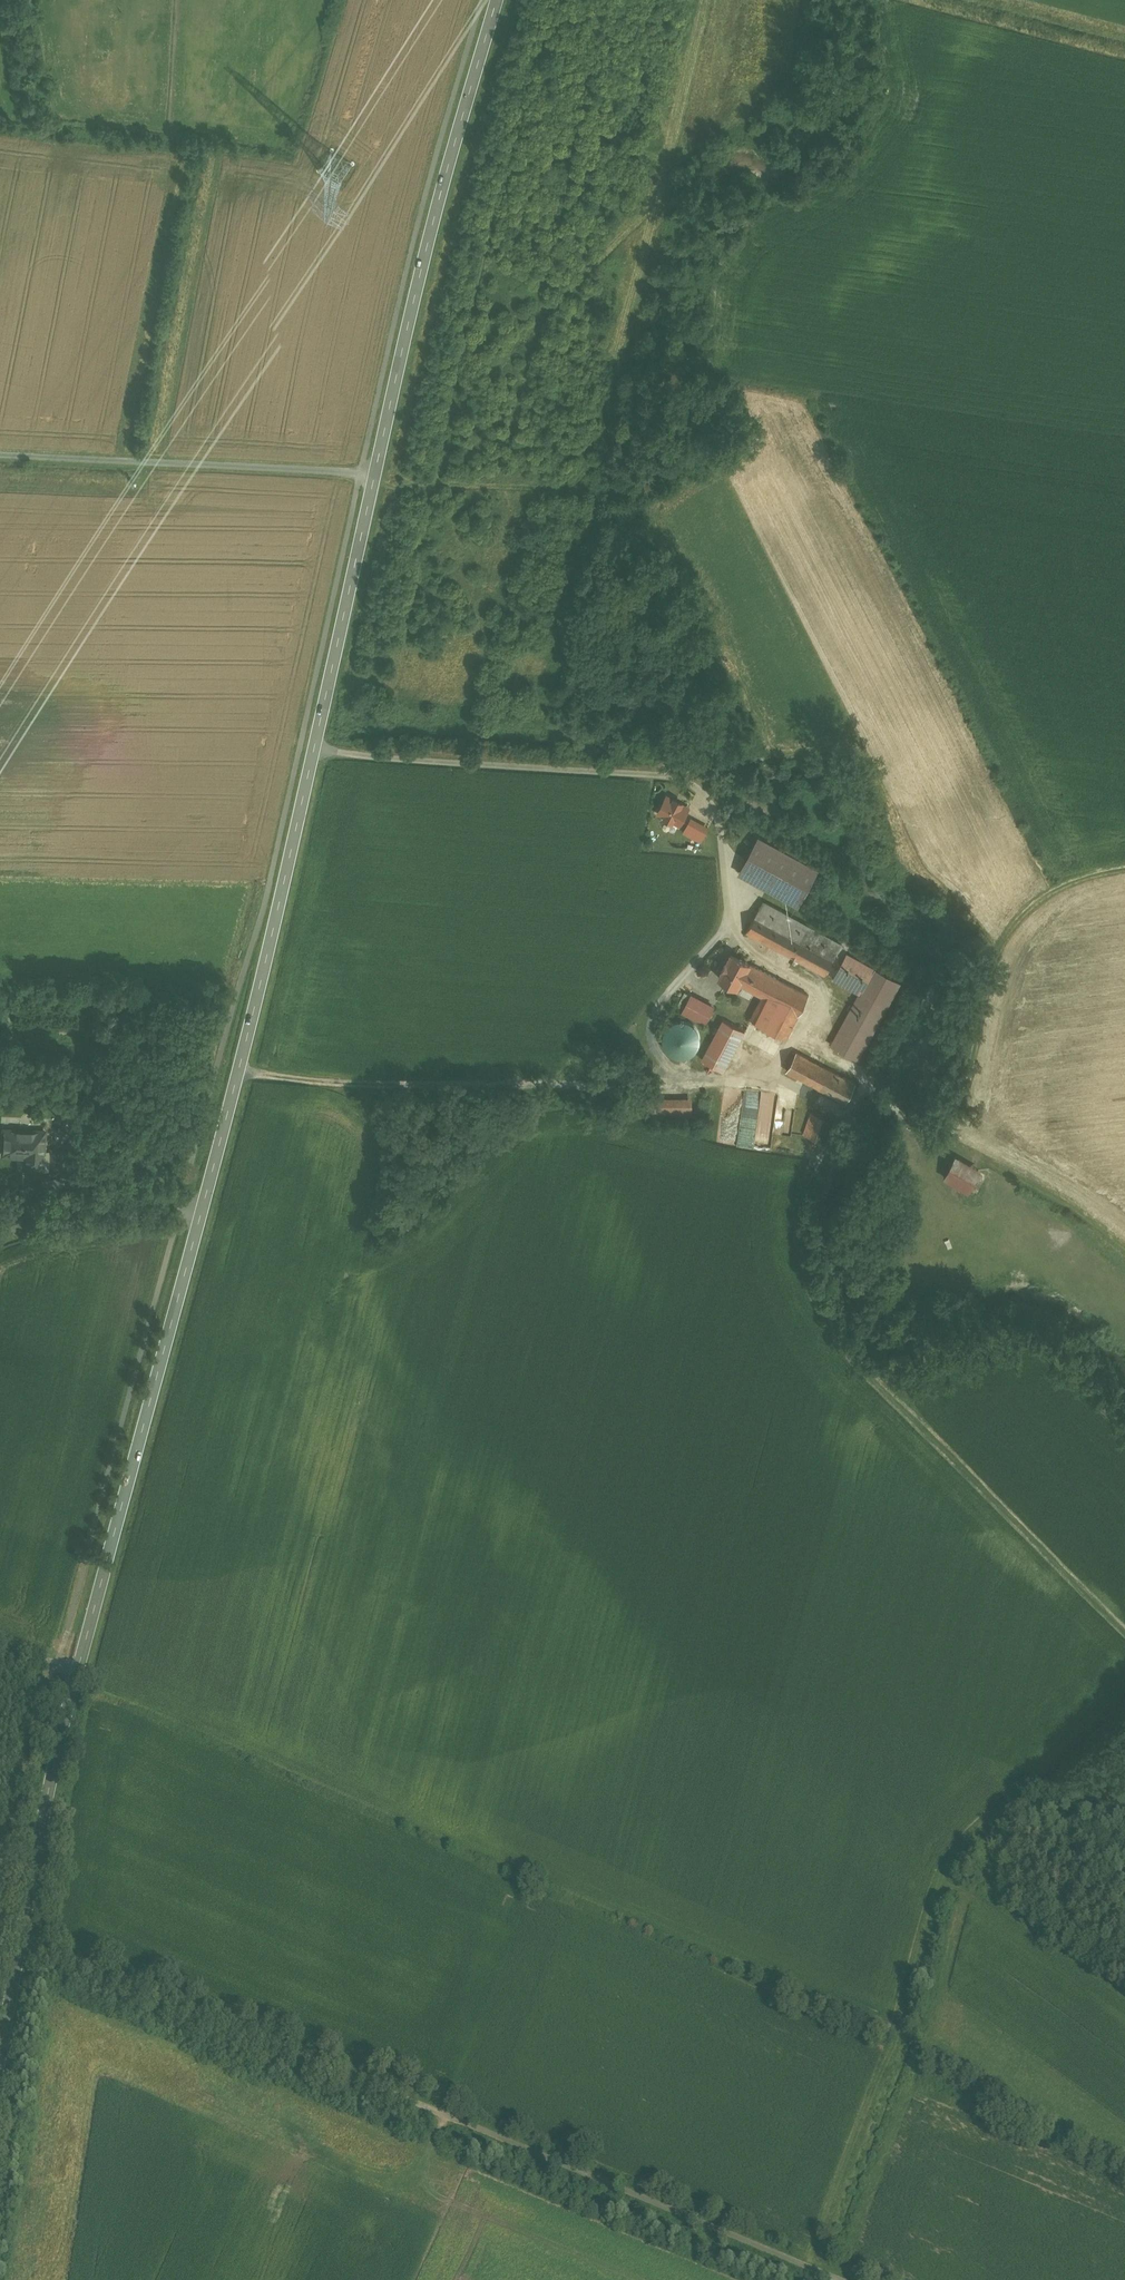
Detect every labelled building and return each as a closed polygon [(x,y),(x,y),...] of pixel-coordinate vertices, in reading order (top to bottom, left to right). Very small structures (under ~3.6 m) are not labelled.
[(699,842),(706,825),(686,817),(679,833),(699,842)] [(749,836),(730,875),(792,905),(811,866),(749,836)] [(842,944),(764,902),(747,932),(825,975),(842,944)] [(875,970),(847,954),(833,979),(861,994),(875,970)] [(779,979),(732,955),(727,964),(726,964),(724,968),(724,969),(719,978),(741,990),(743,987),(763,997),(766,999),(779,979)] [(900,983),(875,970),(861,994),(832,1046),(858,1060),(900,983)] [(809,995),(779,979),(766,999),(763,997),(751,1019),(787,1038),(809,995)] [(714,1008),(685,992),(678,1006),(684,1009),(683,1011),(706,1023),(714,1008)] [(716,1020),(698,1063),(722,1072),(735,1041),(741,1043),(745,1032),(716,1020)] [(665,1024),(666,1056),(693,1055),(692,1023),(665,1024)] [(856,1084),(796,1053),(787,1071),(846,1102),(856,1084)] [(891,1082),(882,1092),(889,1098),(898,1088),(891,1082)] [(769,1151),(777,1094),(746,1090),(743,1106),(755,1107),(754,1115),(740,1113),(739,1118),(725,1116),(721,1142),(737,1144),(740,1129),(753,1131),(750,1148),(769,1151)] [(644,1120),(689,1119),(688,1097),(643,1099),(644,1120)] [(832,1121),(812,1114),(804,1136),(825,1143),(832,1121)] [(45,1131),(4,1129),(3,1155),(30,1156),(29,1167),(28,1167),(28,1168),(44,1169),(45,1131)] [(67,1151),(51,1150),(50,1169),(66,1170),(67,1151)] [(979,1171),(955,1158),(944,1178),(967,1191),(979,1171)]
